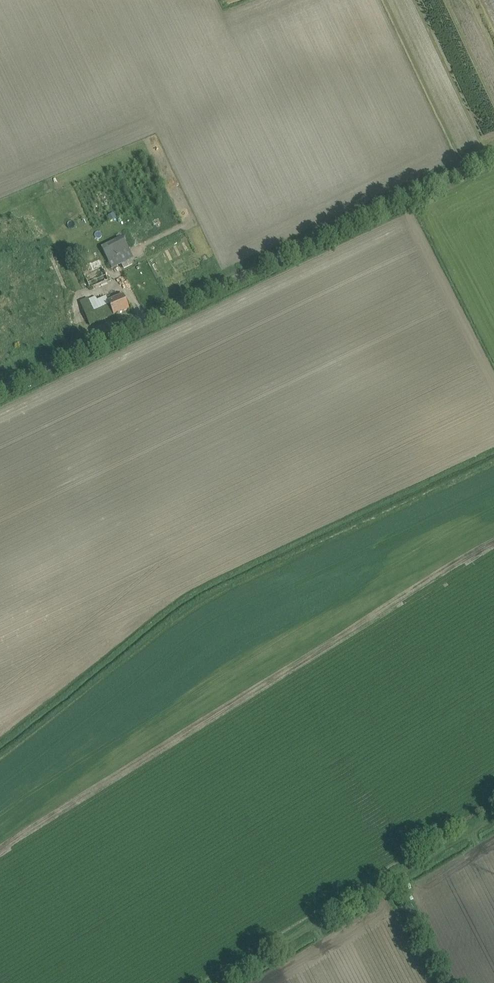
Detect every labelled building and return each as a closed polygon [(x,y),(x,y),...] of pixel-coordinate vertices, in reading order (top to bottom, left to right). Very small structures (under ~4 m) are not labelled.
[(114,213),(108,216),(110,222),(117,219),(114,213)] [(134,258),(123,236),(101,247),(112,269),(134,258)] [(108,280),(96,254),(78,262),(90,289),(108,280)] [(129,309),(123,295),(111,299),(110,296),(107,297),(106,297),(90,303),(88,298),(80,301),(90,326),(129,309)]
